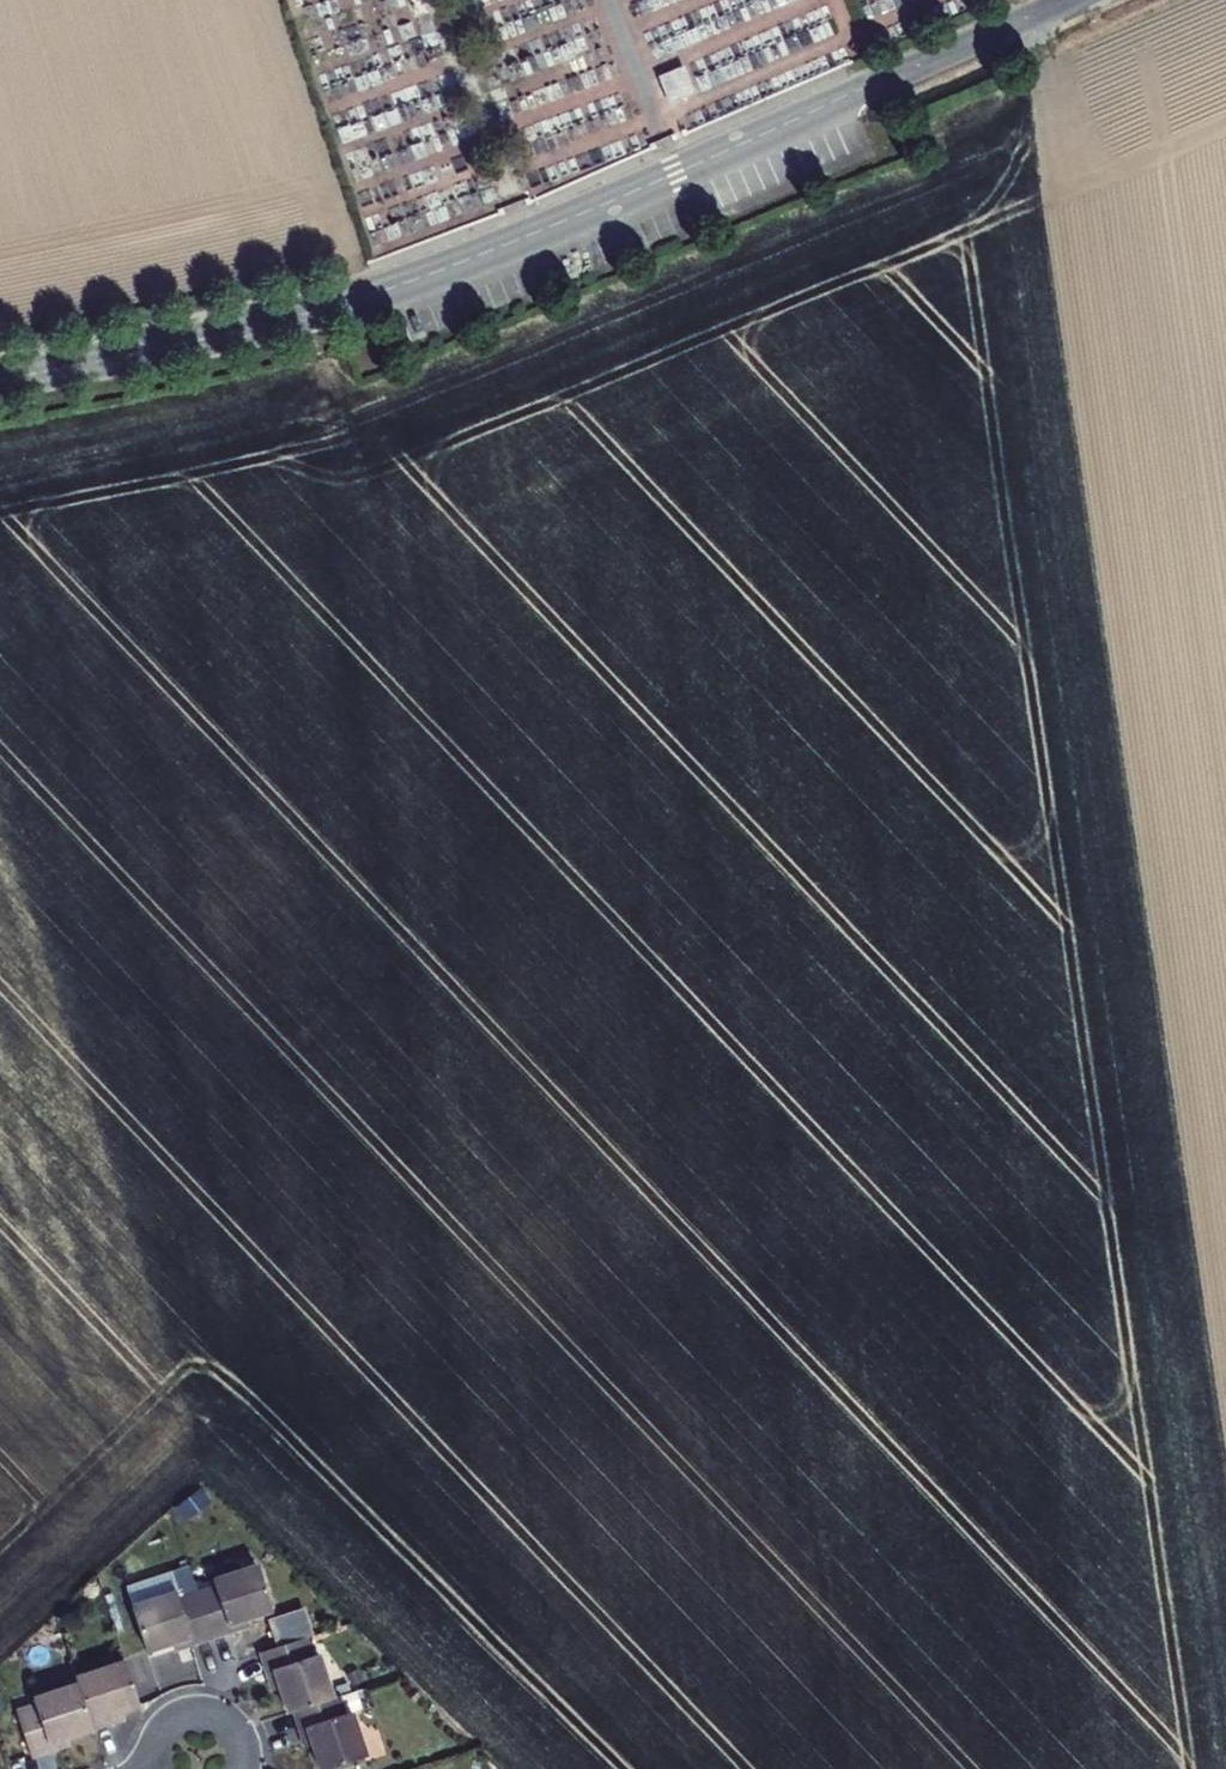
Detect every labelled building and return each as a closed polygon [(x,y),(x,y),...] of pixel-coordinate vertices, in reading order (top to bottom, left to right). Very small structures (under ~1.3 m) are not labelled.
[(680,72),(667,78),(681,107),(694,102),(680,72)] [(667,114),(681,107),(667,78),(654,84),(667,114)] [(207,1588),(187,1595),(203,1641),(221,1635),(224,1634),(221,1625),(262,1610),(247,1565),(204,1579),(207,1588)] [(181,1649),(184,1647),(203,1641),(187,1595),(168,1601),(165,1593),(121,1608),(136,1654),(178,1640),(181,1649)] [(303,1660),(296,1640),(252,1654),(258,1675),(267,1671),(282,1716),(288,1714),(325,1701),(311,1658),(303,1660)] [(67,1688),(83,1732),(107,1723),(105,1717),(131,1708),(115,1663),(65,1681),(67,1688)] [(83,1732),(67,1688),(3,1710),(21,1759),(41,1752),(39,1747),(83,1732)] [(333,1698),(325,1701),(288,1714),(295,1735),(304,1732),(317,1768),(334,1768),(363,1759),(348,1716),(340,1719),(333,1698)]
